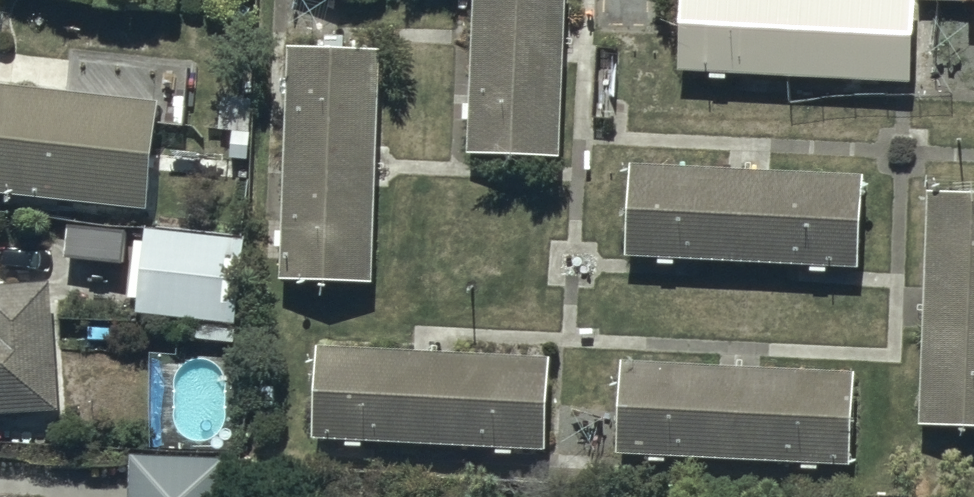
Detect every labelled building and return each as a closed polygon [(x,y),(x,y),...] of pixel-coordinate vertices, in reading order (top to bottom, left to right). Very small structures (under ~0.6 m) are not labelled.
[(471,148),(565,152),(573,0),(479,0),(471,148)] [(682,67),(912,86),(919,0),(688,0),(682,67)] [(385,47),(292,43),(286,274),(377,277),(385,47)] [(69,88),(0,81),(0,188),(154,204),(163,119),(187,122),(193,62),(73,49),(69,88)] [(865,166),(634,159),(631,256),(862,263),(865,166)] [(931,189),(920,424),(973,426),(973,191),(931,189)] [(198,317),(238,319),(246,239),(148,230),(140,311),(198,317)] [(62,404),(55,280),(0,283),(0,408),(62,404)] [(318,434),(432,439),(431,453),(462,454),(463,440),(550,443),(552,353),(319,343),(318,434)] [(857,375),(627,361),(622,451),(852,466),(857,375)] [(136,449),(134,496),(230,496),(232,453),(136,449)]
